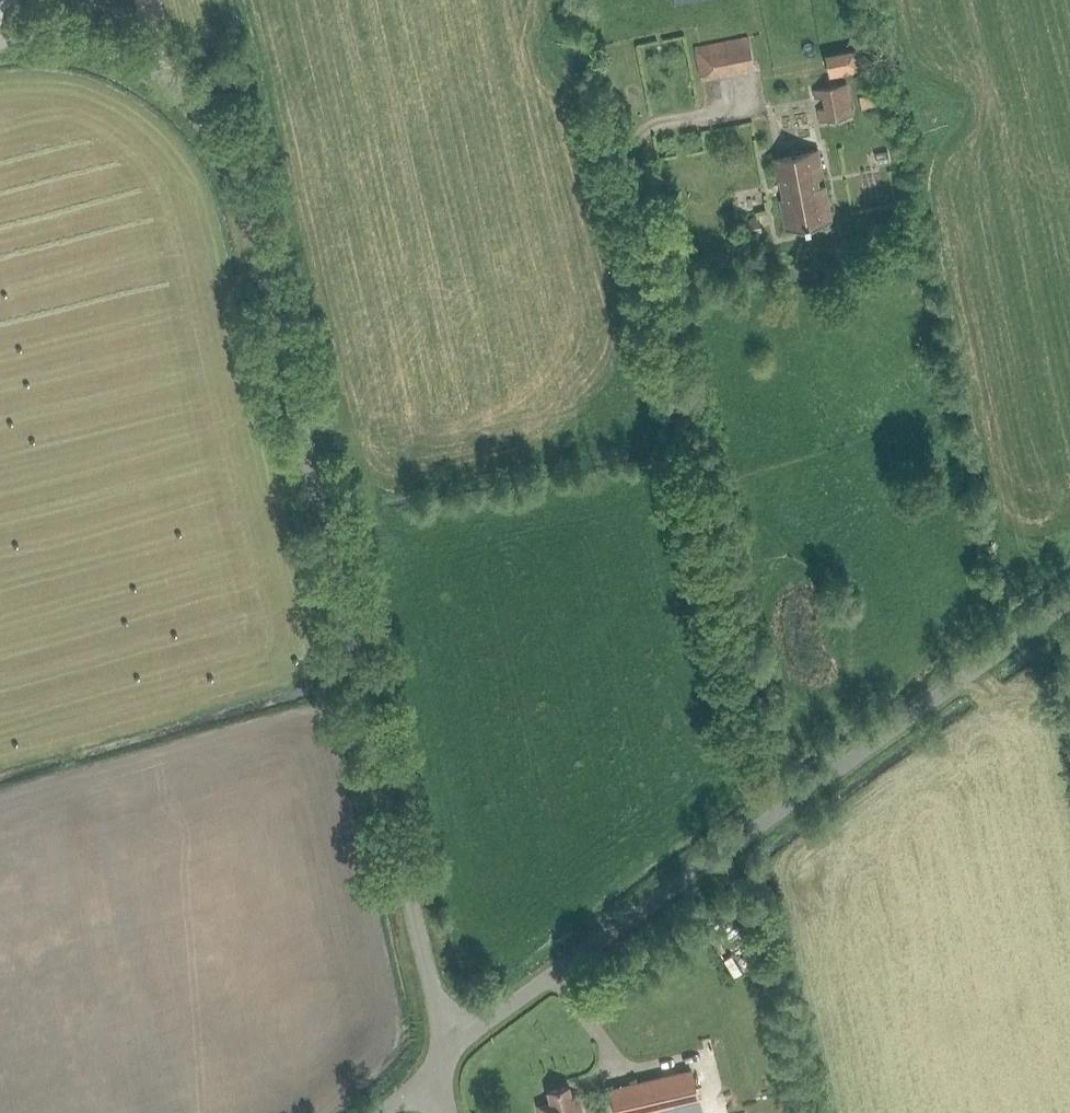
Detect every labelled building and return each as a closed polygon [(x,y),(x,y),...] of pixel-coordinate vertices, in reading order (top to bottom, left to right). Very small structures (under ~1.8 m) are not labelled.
[(747,36),(694,47),(700,77),(753,67),(747,36)] [(824,108),(817,110),(819,121),(853,115),(847,84),(812,91),(814,99),(822,97),(824,108)] [(818,151),(771,160),(776,182),(783,180),(787,198),(779,200),(785,231),(832,222),(825,186),(814,188),(812,179),(823,177),(818,151)] [(758,218),(741,222),(744,235),(761,231),(758,218)] [(609,1088),(615,1112),(656,1112),(700,1103),(692,1068),(609,1088)] [(548,1092),(551,1103),(539,1106),(540,1112),(582,1112),(578,1096),(571,1098),(569,1086),(548,1092)]
